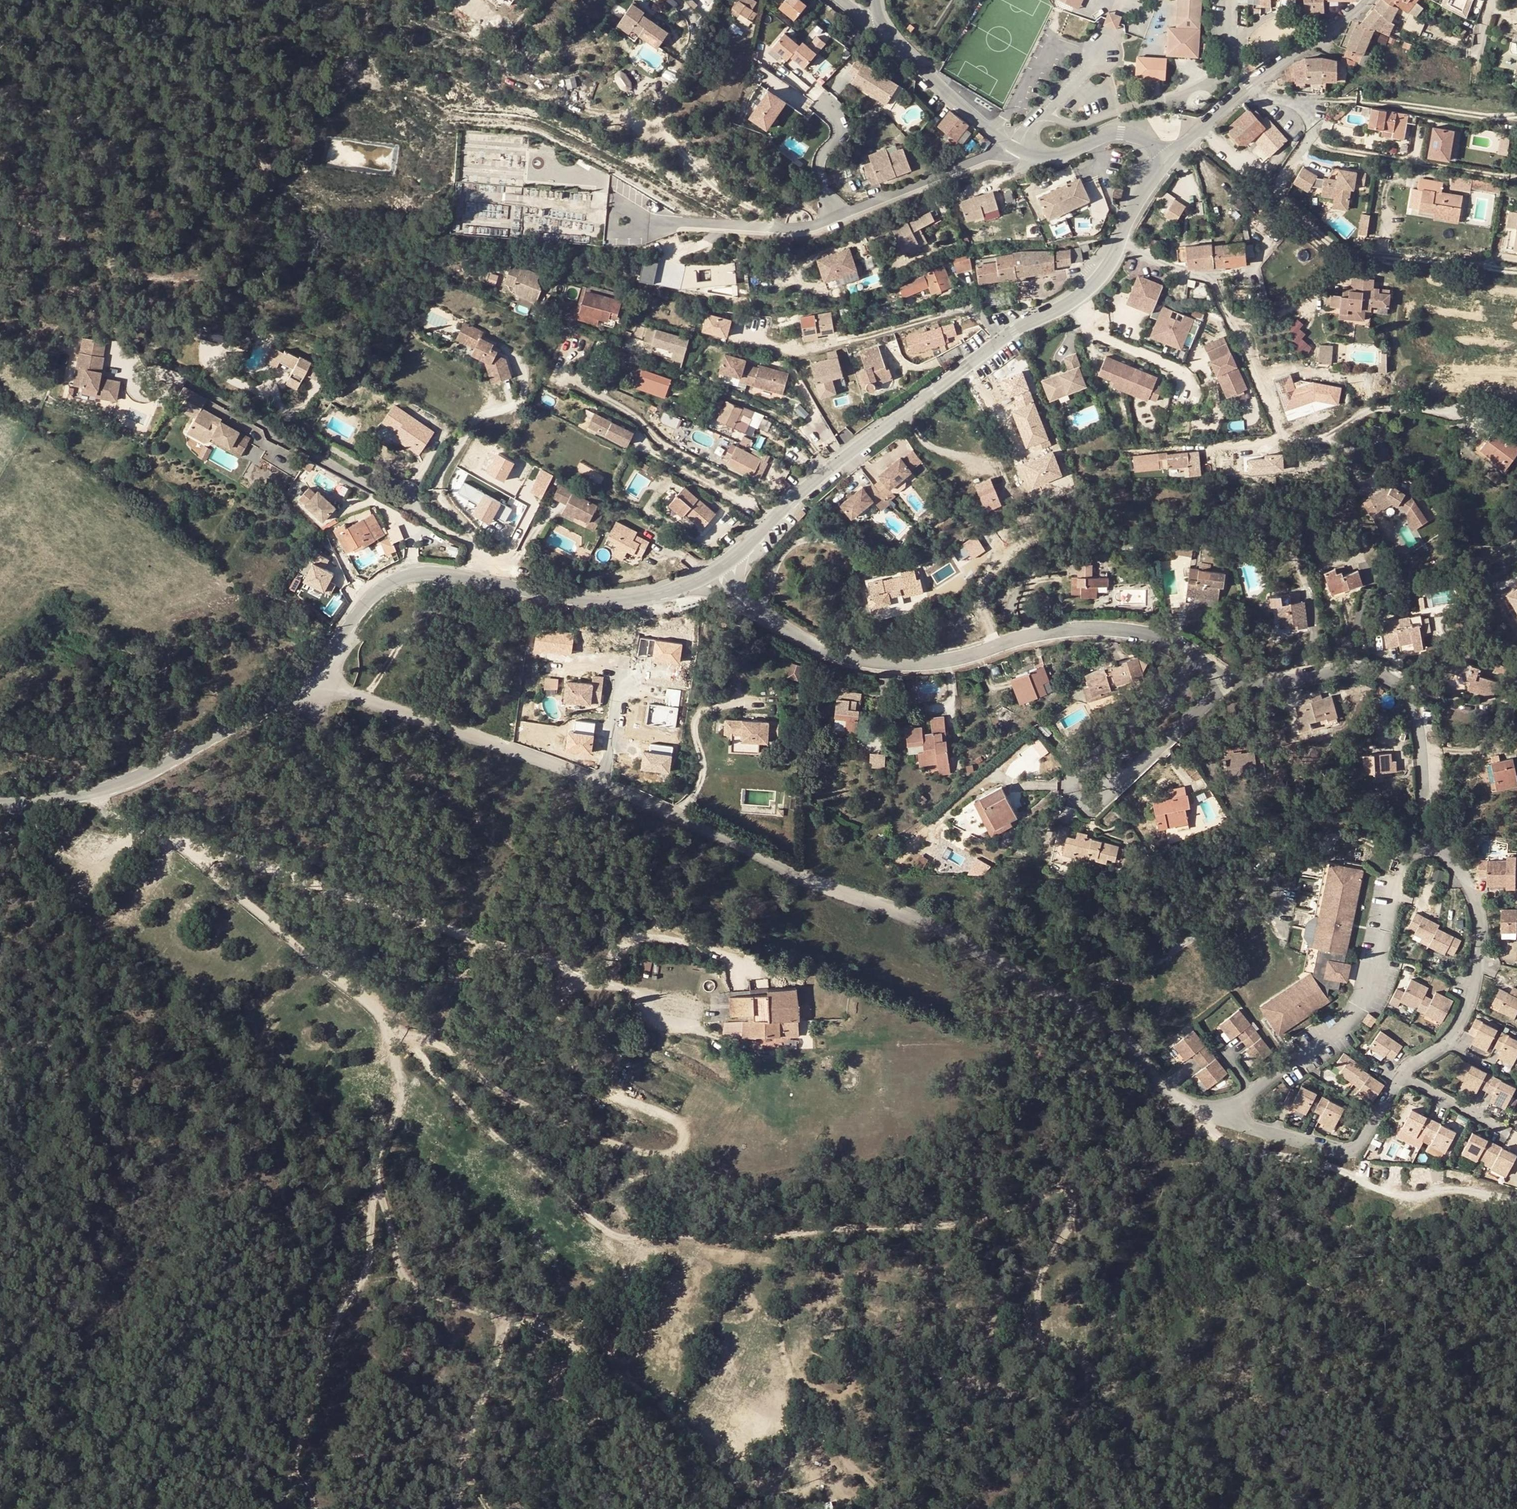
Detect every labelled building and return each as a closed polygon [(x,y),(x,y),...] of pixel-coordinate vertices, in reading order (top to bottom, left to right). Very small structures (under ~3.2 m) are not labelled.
[(747,18),(751,21),(757,12),(752,9),(740,0),(737,0),(734,5),(731,12),(735,15),(738,10),(747,18)] [(752,9),(755,4),(749,0),(740,0),(752,9)] [(774,3),(794,19),(807,4),(802,0),(786,0),(785,1),(784,0),(777,0),(774,3)] [(1177,17),(1176,28),(1198,30),(1200,0),(1184,0),(1183,12),(1183,17),(1177,17)] [(1323,0),(1304,0),(1305,15),(1312,15),(1315,12),(1318,12),(1324,12),(1323,0)] [(1361,24),(1366,26),(1374,29),(1379,31),(1389,20),(1387,17),(1392,4),(1385,0),(1380,0),(1373,10),(1361,24)] [(1403,8),(1416,15),(1423,6),(1417,1),(1417,0),(1387,0),(1403,8)] [(1417,1),(1423,6),(1426,9),(1433,0),(1432,0),(1417,0),(1417,1)] [(1441,4),(1468,18),(1474,0),(1443,0),(1441,4)] [(638,5),(637,7),(650,15),(651,12),(638,5)] [(626,25),(638,32),(646,36),(645,38),(665,49),(674,33),(656,22),(648,17),(650,15),(637,7),(626,25)] [(744,22),(747,18),(738,10),(735,15),(744,22)] [(1111,27),(1117,29),(1119,23),(1121,17),(1109,12),(1107,18),(1104,25),(1111,27)] [(1366,50),(1370,39),(1373,32),(1374,29),(1366,26),(1361,24),(1358,23),(1351,41),(1344,56),(1357,61),(1360,63),(1368,67),(1374,53),(1369,51),(1366,50)] [(638,32),(626,25),(623,30),(636,36),(638,32)] [(1176,28),(1168,28),(1166,57),(1195,59),(1196,48),(1198,30),(1176,28)] [(1463,38),(1463,39),(1469,42),(1472,34),(1462,28),(1458,35),(1463,38)] [(786,33),(774,47),(790,59),(793,55),(807,66),(827,41),(819,34),(810,45),(804,41),(801,45),(786,33)] [(1390,37),(1389,37),(1381,34),(1378,42),(1387,45),(1388,42),(1390,37)] [(1402,41),(1390,37),(1388,42),(1399,47),(1402,41)] [(864,54),(855,66),(861,71),(856,77),(888,102),(902,85),(864,54)] [(1357,61),(1344,56),(1343,56),(1340,61),(1348,65),(1354,68),(1357,61)] [(1307,81),(1324,81),(1323,57),(1306,58),(1307,81)] [(1340,61),(1323,57),(1324,81),(1325,81),(1339,80),(1345,82),(1346,77),(1348,65),(1340,61)] [(1295,81),(1307,81),(1306,58),(1296,60),(1292,63),(1285,68),(1288,74),(1283,75),(1283,78),(1279,79),(1281,84),(1295,81)] [(1164,81),(1165,60),(1136,59),(1135,80),(1164,81)] [(624,91),(634,85),(623,70),(614,76),(624,91)] [(922,80),(918,84),(924,90),(928,87),(922,80)] [(1339,80),(1325,81),(1327,93),(1332,93),(1336,91),(1339,89),(1342,86),(1344,83),(1345,82),(1339,80)] [(770,89),(751,114),(766,126),(786,101),(770,89)] [(1240,144),(1246,145),(1253,138),(1271,122),(1267,118),(1265,120),(1257,111),(1254,113),(1245,103),(1243,105),(1248,110),(1230,125),(1230,132),(1240,144)] [(1349,110),(1345,106),(1338,111),(1337,112),(1341,117),(1349,110)] [(1417,115),(1366,106),(1365,111),(1366,111),(1368,111),(1367,116),(1370,116),(1368,127),(1383,129),(1383,135),(1404,138),(1407,123),(1420,125),(1421,116),(1417,115)] [(957,140),(969,124),(950,110),(939,126),(943,130),(957,140)] [(1337,112),(1331,117),(1336,122),(1341,117),(1337,112)] [(1288,140),(1271,122),(1253,138),(1259,144),(1253,150),(1264,162),(1288,140)] [(1454,131),(1432,127),(1427,156),(1449,159),(1454,131)] [(957,140),(943,130),(941,134),(952,142),(950,144),(955,148),(960,142),(957,140)] [(894,145),(885,148),(887,154),(896,151),(894,145)] [(893,169),(895,174),(910,168),(903,148),(896,151),(887,154),(885,148),(867,155),(869,161),(871,166),(865,168),(870,184),(877,181),(876,176),(893,169)] [(1369,173),(1343,169),(1341,180),(1329,178),(1326,178),(1326,180),(1321,179),(1321,176),(1308,167),(1299,182),(1312,191),(1316,186),(1326,187),(1326,189),(1339,191),(1338,196),(1338,201),(1352,203),(1354,189),(1357,189),(1358,183),(1367,185),(1369,173)] [(876,176),(877,181),(895,174),(893,169),(876,176)] [(1329,177),(1329,178),(1341,180),(1343,169),(1339,169),(1329,177)] [(1037,197),(1044,213),(1056,207),(1058,211),(1068,207),(1088,197),(1079,177),(1037,197)] [(1435,212),(1435,216),(1459,220),(1463,196),(1442,192),(1444,183),(1420,179),(1418,189),(1423,189),(1420,209),(1435,212)] [(1115,188),(1112,197),(1122,199),(1124,190),(1115,188)] [(1423,189),(1418,189),(1414,212),(1435,216),(1435,212),(1420,209),(1423,189)] [(993,190),(959,201),(965,219),(983,214),(985,219),(1000,214),(993,190)] [(1231,201),(1235,206),(1242,198),(1239,194),(1231,201)] [(1176,199),(1166,214),(1177,221),(1187,206),(1176,199)] [(1056,207),(1044,213),(1050,224),(1071,215),(1068,207),(1058,211),(1056,207)] [(1246,217),(1252,223),(1263,210),(1260,208),(1257,212),(1253,209),(1246,217)] [(1263,210),(1252,223),(1262,232),(1273,220),(1263,210)] [(891,228),(892,230),(930,213),(929,211),(907,222),(906,221),(891,228)] [(1507,227),(1516,229),(1515,243),(1516,244),(1516,212),(1509,211),(1507,227)] [(914,242),(916,245),(917,246),(925,242),(920,232),(916,234),(913,230),(918,227),(933,219),(930,213),(892,230),(895,238),(890,241),(894,250),(901,247),(901,249),(914,242)] [(1371,227),(1372,218),(1364,217),(1363,226),(1371,227)] [(1371,227),(1363,226),(1362,233),(1370,235),(1371,227)] [(1148,238),(1146,246),(1158,249),(1160,240),(1148,238)] [(901,247),(894,250),(897,255),(916,245),(914,242),(901,249),(901,247)] [(1079,247),(1056,251),(1056,265),(1071,263),(1071,261),(1083,259),(1082,252),(1090,249),(1089,243),(1079,247)] [(1213,243),(1186,246),(1186,249),(1178,249),(1179,262),(1187,261),(1188,266),(1195,266),(1195,268),(1215,267),(1213,246),(1213,243)] [(1245,243),(1224,245),(1225,253),(1226,265),(1247,263),(1245,243)] [(1215,267),(1226,265),(1225,253),(1224,245),(1213,246),(1215,267)] [(846,248),(815,259),(826,289),(857,277),(846,248)] [(1011,277),(1018,276),(1027,274),(1055,269),(1055,249),(1049,249),(1028,249),(1015,252),(997,255),(997,261),(976,264),(980,283),(1011,277)] [(969,253),(957,256),(959,271),(975,268),(973,251),(969,253)] [(740,259),(730,261),(732,277),(718,279),(716,268),(703,270),(704,281),(689,283),(688,289),(744,281),(740,259)] [(691,264),(649,260),(647,279),(689,283),(691,264)] [(730,261),(691,264),(689,283),(704,281),(703,270),(716,268),(718,279),(732,277),(730,261)] [(913,282),(899,287),(902,296),(928,286),(931,294),(953,285),(945,266),(923,274),(924,276),(912,280),(913,282)] [(515,286),(521,296),(538,302),(542,289),(539,280),(540,275),(513,267),(507,284),(515,286)] [(1027,274),(1018,276),(1019,284),(1024,283),(1028,283),(1027,274)] [(1349,293),(1343,292),(1343,295),(1333,294),(1332,306),(1340,306),(1348,307),(1347,317),(1363,319),(1364,310),(1370,310),(1371,306),(1388,307),(1389,295),(1379,294),(1380,290),(1372,289),(1373,279),(1355,277),(1354,287),(1353,291),(1350,291),(1349,293)] [(689,283),(647,279),(647,284),(688,289),(689,283)] [(1137,280),(1128,303),(1152,313),(1156,303),(1163,286),(1148,280),(1142,282),(1137,280)] [(588,285),(588,287),(586,292),(617,301),(619,293),(588,285)] [(584,286),(578,308),(581,309),(586,292),(588,287),(584,286)] [(611,315),(618,317),(621,302),(617,301),(586,292),(581,309),(581,311),(600,317),(601,314),(611,316),(611,315)] [(1156,303),(1152,313),(1150,317),(1157,320),(1152,334),(1154,335),(1156,339),(1166,342),(1175,346),(1179,345),(1182,346),(1187,332),(1195,336),(1201,321),(1156,303)] [(1348,307),(1340,306),(1339,317),(1347,317),(1348,307)] [(614,329),(618,317),(611,315),(611,316),(601,314),(600,317),(581,311),(581,309),(578,308),(574,307),(571,317),(614,329)] [(701,330),(727,337),(732,319),(706,312),(701,330)] [(831,312),(802,317),(804,336),(805,340),(819,338),(819,335),(834,332),(831,312)] [(777,316),(778,324),(787,323),(786,315),(777,316)] [(907,337),(912,354),(950,342),(949,337),(958,334),(955,323),(907,337)] [(689,340),(648,326),(644,341),(674,351),(684,354),(689,340)] [(467,330),(458,327),(452,343),(461,346),(467,330)] [(222,344),(224,335),(202,329),(200,338),(222,344)] [(479,335),(467,330),(461,346),(471,351),(469,356),(482,362),(487,364),(484,369),(491,385),(509,377),(502,360),(493,356),(494,353),(488,350),(490,347),(476,341),(479,335)] [(1224,336),(1204,345),(1208,352),(1228,343),(1224,336)] [(83,341),(82,356),(107,358),(108,342),(83,341)] [(1228,343),(1208,352),(1217,372),(1222,370),(1234,394),(1248,388),(1228,343)] [(1333,363),(1333,344),(1319,344),(1319,362),(1333,363)] [(867,368),(862,370),(864,375),(867,383),(868,387),(869,389),(870,389),(873,390),(875,389),(876,386),(876,384),(893,378),(890,368),(887,369),(879,346),(862,352),(867,368)] [(284,353),(272,348),(265,362),(277,368),(278,365),(280,361),(284,353)] [(837,349),(825,352),(827,359),(839,356),(837,349)] [(297,388),(304,374),(307,369),(311,371),(308,376),(316,379),(322,367),(299,356),(298,358),(285,351),(280,361),(290,366),(293,368),(286,383),(297,388)] [(682,360),(684,354),(674,351),(671,357),(682,360)] [(618,353),(615,360),(622,362),(623,360),(626,361),(628,354),(625,353),(624,355),(618,353)] [(742,358),(727,353),(722,370),(743,376),(741,380),(780,392),(781,390),(785,391),(790,374),(761,365),(760,368),(746,364),(746,363),(741,361),(742,358)] [(1058,392),(1057,390),(1065,387),(1067,392),(1086,385),(1078,366),(1080,366),(1075,353),(1065,358),(1070,370),(1043,380),(1049,396),(1058,392)] [(102,372),(105,372),(107,358),(82,356),(79,388),(89,389),(89,392),(102,394),(102,397),(123,399),(124,380),(105,379),(102,378),(102,372)] [(812,363),(820,392),(835,387),(832,377),(844,374),(839,356),(827,359),(812,363)] [(1133,367),(1106,356),(1098,374),(1118,382),(1125,385),(1133,367)] [(290,366),(280,361),(278,365),(287,370),(290,366)] [(610,372),(598,367),(593,379),(605,384),(610,372)] [(1158,377),(1133,367),(1125,385),(1123,390),(1133,394),(1135,389),(1150,395),(1149,397),(1157,401),(1163,387),(1155,384),(1158,377)] [(639,380),(669,390),(672,379),(643,369),(639,380)] [(743,376),(722,370),(720,377),(740,383),(741,380),(743,376)] [(864,388),(868,387),(867,383),(864,375),(862,370),(858,371),(864,388)] [(1217,372),(1228,397),(1234,394),(1222,370),(1217,372)] [(1033,446),(1035,452),(1051,445),(1024,372),(1005,379),(1011,394),(1017,392),(1020,399),(1017,400),(1020,406),(1011,410),(1026,448),(1033,446)] [(1289,375),(1274,381),(1284,412),(1316,401),(1338,406),(1342,387),(1301,380),(1294,382),(1289,375)] [(669,390),(639,380),(636,387),(666,397),(669,390)] [(835,387),(820,392),(821,397),(836,392),(835,387)] [(1049,396),(1050,396),(1050,399),(1067,392),(1065,387),(1057,390),(1058,392),(1049,396)] [(89,389),(79,388),(79,399),(102,401),(102,397),(102,394),(89,392),(89,389)] [(1135,389),(1133,394),(1148,400),(1149,397),(1150,395),(1135,389)] [(542,400),(552,405),(556,399),(545,393),(542,400)] [(718,397),(713,406),(718,409),(722,398),(718,397)] [(186,400),(180,410),(188,414),(190,409),(198,413),(196,418),(188,433),(206,442),(211,440),(213,437),(223,442),(227,433),(236,438),(240,431),(221,421),(220,423),(213,420),(216,415),(186,400)] [(734,404),(727,401),(719,421),(735,428),(736,428),(746,432),(750,423),(742,420),(744,416),(742,414),(744,409),(734,404)] [(319,418),(326,423),(338,409),(342,411),(343,409),(332,403),(319,418)] [(384,421),(391,425),(395,419),(403,424),(398,431),(394,436),(407,445),(420,453),(435,432),(395,405),(384,421)] [(190,409),(188,414),(196,418),(198,413),(190,409)] [(595,413),(590,425),(629,444),(635,433),(595,413)] [(663,421),(677,427),(680,419),(667,413),(663,421)] [(391,425),(398,431),(403,424),(395,419),(391,425)] [(1494,429),(1487,438),(1482,434),(1475,444),(1507,467),(1516,453),(1516,444),(1512,441),(1494,429)] [(213,437),(211,440),(242,456),(252,437),(240,431),(236,438),(227,433),(223,442),(213,437)] [(405,449),(407,445),(394,436),(392,440),(405,449)] [(743,436),(740,442),(743,444),(751,447),(753,441),(752,440),(747,438),(743,436)] [(729,463),(753,476),(754,473),(761,459),(732,444),(726,456),(731,458),(729,463)] [(1504,471),(1507,467),(1475,444),(1472,448),(1480,454),(1504,471)] [(920,458),(912,445),(908,449),(917,460),(920,458)] [(210,451),(203,447),(197,459),(204,462),(210,451)] [(908,449),(901,455),(911,465),(917,460),(908,449)] [(1055,451),(1025,462),(1034,487),(1064,476),(1055,451)] [(1168,467),(1179,466),(1188,465),(1189,470),(1198,470),(1196,451),(1166,454),(1166,452),(1134,456),(1135,472),(1160,470),(1160,464),(1168,463),(1168,467)] [(498,455),(487,474),(504,483),(515,464),(498,455)] [(865,486),(845,505),(856,517),(877,499),(879,502),(887,495),(888,496),(895,489),(892,486),(913,468),(911,465),(901,455),(881,474),(884,477),(877,484),(876,483),(869,490),(865,486)] [(1265,460),(1248,461),(1249,477),(1285,474),(1284,455),(1265,456),(1265,460)] [(761,459),(754,473),(761,477),(769,463),(761,459)] [(1389,462),(1382,470),(1391,477),(1398,469),(1389,462)] [(543,497),(554,474),(542,468),(531,491),(543,497)] [(1002,504),(994,486),(990,479),(976,485),(987,510),(1002,504)] [(489,523),(501,502),(461,480),(454,493),(465,499),(461,507),(489,523)] [(573,492),(559,485),(553,497),(567,504),(573,492)] [(1369,500),(1363,504),(1368,514),(1375,510),(1376,511),(1391,503),(1407,510),(1409,523),(1412,530),(1427,521),(1413,497),(1390,486),(1369,499),(1369,500)] [(686,513),(704,527),(717,513),(686,487),(671,504),(684,515),(686,513)] [(578,495),(573,492),(567,504),(565,509),(590,521),(587,525),(595,529),(602,514),(595,511),(601,497),(599,496),(581,488),(578,495)] [(321,490),(309,503),(327,519),(339,505),(321,490)] [(496,515),(507,520),(512,507),(501,502),(496,515)] [(806,513),(801,509),(794,517),(799,522),(806,513)] [(337,528),(335,529),(348,551),(359,545),(361,548),(376,540),(385,535),(374,513),(364,519),(347,528),(345,524),(344,525),(337,528)] [(637,530),(616,520),(608,536),(618,542),(615,549),(626,554),(628,549),(634,553),(635,551),(643,554),(650,540),(641,536),(640,541),(634,538),(637,530)] [(396,548),(392,537),(378,544),(383,554),(396,548)] [(1176,544),(1175,554),(1191,557),(1193,546),(1176,544)] [(626,554),(615,549),(612,554),(623,559),(626,554)] [(331,581),(335,572),(324,568),(328,558),(319,554),(315,562),(311,560),(301,581),(331,595),(336,584),(331,581)] [(1199,569),(1189,568),(1186,595),(1196,596),(1218,600),(1220,586),(1220,581),(1224,582),(1225,573),(1221,573),(1210,571),(1210,565),(1199,563),(1199,569)] [(1081,595),(1096,596),(1096,586),(1107,586),(1107,577),(1091,576),(1091,564),(1078,564),(1078,576),(1073,576),(1072,593),(1081,593),(1081,595)] [(914,568),(901,572),(902,575),(883,579),(882,577),(869,581),(872,593),(869,594),(872,606),(890,601),(891,605),(904,602),(903,596),(923,591),(920,578),(917,578),(914,568)] [(1358,570),(1343,575),(1338,577),(1337,573),(1335,569),(1324,572),(1330,590),(1344,585),(1345,589),(1362,583),(1358,570)] [(1344,585),(1330,590),(1332,594),(1345,589),(1344,585)] [(1508,593),(1516,608),(1516,588),(1508,593)] [(1298,624),(1298,628),(1308,627),(1304,601),(1291,603),(1290,593),(1271,596),(1272,605),(1277,604),(1280,626),(1292,625),(1298,624)] [(1218,600),(1196,596),(1195,604),(1221,607),(1222,600),(1218,600)] [(1383,620),(1387,645),(1399,643),(1400,650),(1422,646),(1420,631),(1418,623),(1422,623),(1420,614),(1383,620)] [(715,624),(724,630),(729,624),(720,617),(715,624)] [(536,630),(534,651),(571,655),(573,634),(536,630)] [(683,644),(640,638),(637,657),(652,659),(652,662),(680,666),(683,644)] [(1468,688),(1492,696),(1497,682),(1480,676),(1483,668),(1456,660),(1452,672),(1470,678),(1468,688)] [(806,666),(795,662),(791,676),(802,680),(806,666)] [(1086,675),(1089,687),(1093,697),(1101,695),(1101,692),(1118,687),(1117,684),(1125,681),(1119,664),(1086,675)] [(1494,670),(1504,674),(1507,667),(1497,664),(1494,670)] [(1043,666),(1038,668),(1043,683),(1049,681),(1043,666)] [(1024,702),(1047,693),(1043,683),(1038,668),(1017,677),(1019,684),(1014,686),(1018,696),(1022,695),(1024,702)] [(564,702),(590,705),(591,698),(601,699),(603,678),(593,677),(592,685),(567,682),(564,702)] [(1011,679),(1014,686),(1019,684),(1017,677),(1011,679)] [(559,679),(546,678),(544,689),(558,691),(559,679)] [(1053,691),(1049,681),(1043,683),(1047,693),(1053,691)] [(857,732),(859,709),(855,709),(856,701),(860,701),(860,694),(848,693),(848,688),(838,687),(837,697),(835,716),(837,716),(836,728),(846,728),(845,731),(857,732)] [(1093,697),(1089,687),(1084,689),(1088,702),(1120,692),(1118,687),(1101,692),(1101,695),(1093,697)] [(664,707),(649,705),(646,725),(676,729),(681,691),(666,688),(664,707)] [(1304,698),(1305,703),(1321,699),(1320,694),(1304,698)] [(1298,723),(1301,731),(1311,729),(1309,723),(1326,718),(1327,720),(1337,717),(1331,696),(1321,699),(1305,703),(1297,705),(1301,722),(1298,723)] [(591,698),(590,705),(600,706),(601,699),(591,698)] [(837,716),(835,716),(830,715),(829,727),(834,734),(845,735),(845,731),(846,728),(836,728),(837,716)] [(949,762),(946,739),(943,740),(942,732),(946,731),(944,716),(931,718),(933,732),(922,733),(921,727),(907,729),(909,753),(919,752),(920,765),(928,765),(949,762)] [(730,719),(729,734),(736,734),(746,734),(746,741),(764,742),(772,743),(773,737),(782,738),(783,722),(730,719)] [(566,751),(592,755),(595,736),(569,732),(566,751)] [(746,734),(736,734),(736,741),(735,752),(763,753),(764,742),(746,741),(746,734)] [(649,753),(643,753),(641,771),(669,775),(672,748),(650,745),(649,753)] [(1226,755),(1229,778),(1257,774),(1258,780),(1266,778),(1263,757),(1255,758),(1255,752),(1226,755)] [(886,768),(886,753),(870,753),(870,768),(886,768)] [(1379,754),(1370,754),(1363,755),(1365,772),(1384,771),(1396,771),(1395,761),(1392,761),(1391,753),(1379,754)] [(1496,789),(1516,784),(1516,780),(1512,757),(1490,762),(1496,789)] [(949,762),(928,765),(928,769),(938,768),(939,773),(950,771),(949,762)] [(1496,789),(1490,762),(1486,763),(1492,790),(1496,789)] [(1005,785),(1002,787),(1006,795),(1010,793),(1005,785)] [(1170,798),(1154,802),(1159,829),(1168,826),(1167,822),(1175,820),(1176,824),(1177,829),(1189,826),(1185,808),(1190,807),(1187,794),(1185,794),(1183,786),(1169,789),(1170,798)] [(981,798),(996,827),(1010,819),(1017,816),(1006,795),(1002,787),(981,798)] [(996,827),(981,798),(975,801),(992,835),(1012,824),(1010,819),(996,827)] [(1340,804),(1324,803),(1321,812),(1340,813),(1340,804)] [(1061,825),(1055,851),(1074,855),(1088,859),(1088,856),(1107,861),(1108,857),(1115,859),(1118,844),(1091,838),(1090,841),(1086,840),(1087,833),(1078,831),(1076,838),(1068,836),(1070,827),(1061,825)] [(878,839),(881,843),(886,838),(883,834),(878,839)] [(1158,848),(1160,854),(1167,851),(1165,845),(1158,848)] [(1074,855),(1055,851),(1053,861),(1071,865),(1074,855)] [(920,855),(915,863),(923,868),(928,859),(920,855)] [(1508,861),(1480,860),(1479,878),(1488,878),(1488,887),(1507,887),(1507,890),(1516,890),(1516,858),(1508,858),(1508,861)] [(986,877),(989,862),(974,859),(971,874),(986,877)] [(1345,866),(1326,862),(1316,916),(1308,922),(1305,936),(1310,944),(1305,972),(1308,975),(1262,1007),(1282,1034),(1332,1001),(1329,996),(1332,987),(1342,989),(1345,979),(1347,963),(1365,865),(1345,862),(1345,866)] [(1440,880),(1443,872),(1426,867),(1424,875),(1440,880)] [(1503,911),(1502,933),(1516,933),(1516,911),(1503,911)] [(1440,925),(1416,914),(1409,929),(1416,932),(1415,936),(1430,943),(1438,929),(1440,925)] [(1438,929),(1430,943),(1429,946),(1445,954),(1446,952),(1454,955),(1461,941),(1438,929)] [(1398,989),(1391,1003),(1397,1006),(1400,1000),(1418,1009),(1426,994),(1429,989),(1411,980),(1404,992),(1398,989)] [(743,1036),(798,1035),(798,1006),(797,1004),(795,987),(768,989),(768,993),(730,995),(732,1015),(754,1013),(754,1019),(724,1021),(723,1034),(742,1034),(743,1036)] [(1501,990),(1493,1004),(1516,1015),(1516,990),(1514,988),(1510,995),(1501,990)] [(1434,998),(1426,994),(1418,1009),(1442,1023),(1454,1002),(1437,993),(1434,998)] [(1238,1010),(1219,1026),(1232,1041),(1239,1036),(1243,1042),(1255,1032),(1238,1010)] [(1377,1020),(1368,1014),(1362,1022),(1371,1028),(1377,1020)] [(1498,1031),(1476,1020),(1469,1033),(1476,1037),(1473,1044),(1488,1051),(1498,1031)] [(1194,1031),(1175,1046),(1188,1061),(1194,1056),(1199,1062),(1211,1052),(1194,1031)] [(1255,1032),(1243,1042),(1247,1047),(1245,1048),(1258,1065),(1272,1054),(1255,1032)] [(1381,1032),(1372,1044),(1370,1048),(1385,1058),(1386,1055),(1394,1060),(1403,1046),(1381,1032)] [(1503,1034),(1496,1048),(1503,1052),(1500,1058),(1514,1065),(1516,1060),(1516,1042),(1503,1034)] [(1228,1074),(1211,1052),(1199,1062),(1203,1068),(1197,1073),(1209,1088),(1228,1074)] [(1366,1068),(1344,1053),(1334,1066),(1340,1070),(1339,1072),(1355,1083),(1364,1071),(1366,1068)] [(1467,1060),(1459,1077),(1466,1080),(1474,1064),(1467,1060)] [(1466,1080),(1463,1086),(1480,1095),(1484,1087),(1491,1091),(1498,1077),(1474,1064),(1466,1080)] [(1385,1085),(1364,1071),(1355,1083),(1359,1087),(1358,1090),(1374,1101),(1385,1085)] [(1498,1077),(1491,1091),(1497,1095),(1494,1102),(1511,1111),(1516,1100),(1516,1087),(1498,1077)] [(1290,1092),(1283,1107),(1291,1110),(1292,1107),(1307,1115),(1310,1109),(1315,1112),(1323,1097),(1303,1087),(1298,1097),(1290,1092)] [(1347,1109),(1323,1097),(1315,1112),(1322,1115),(1319,1122),(1336,1130),(1347,1109)] [(1490,1110),(1500,1115),(1503,1109),(1493,1104),(1490,1110)] [(1410,1109),(1399,1131),(1416,1139),(1420,1132),(1427,1136),(1434,1122),(1410,1109)] [(1458,1136),(1434,1122),(1427,1136),(1433,1139),(1430,1147),(1447,1156),(1458,1136)] [(1472,1132),(1461,1154),(1478,1162),(1483,1155),(1489,1159),(1496,1145),(1472,1132)] [(1496,1145),(1489,1159),(1495,1162),(1492,1169),(1509,1178),(1516,1164),(1516,1156),(1496,1145)]
